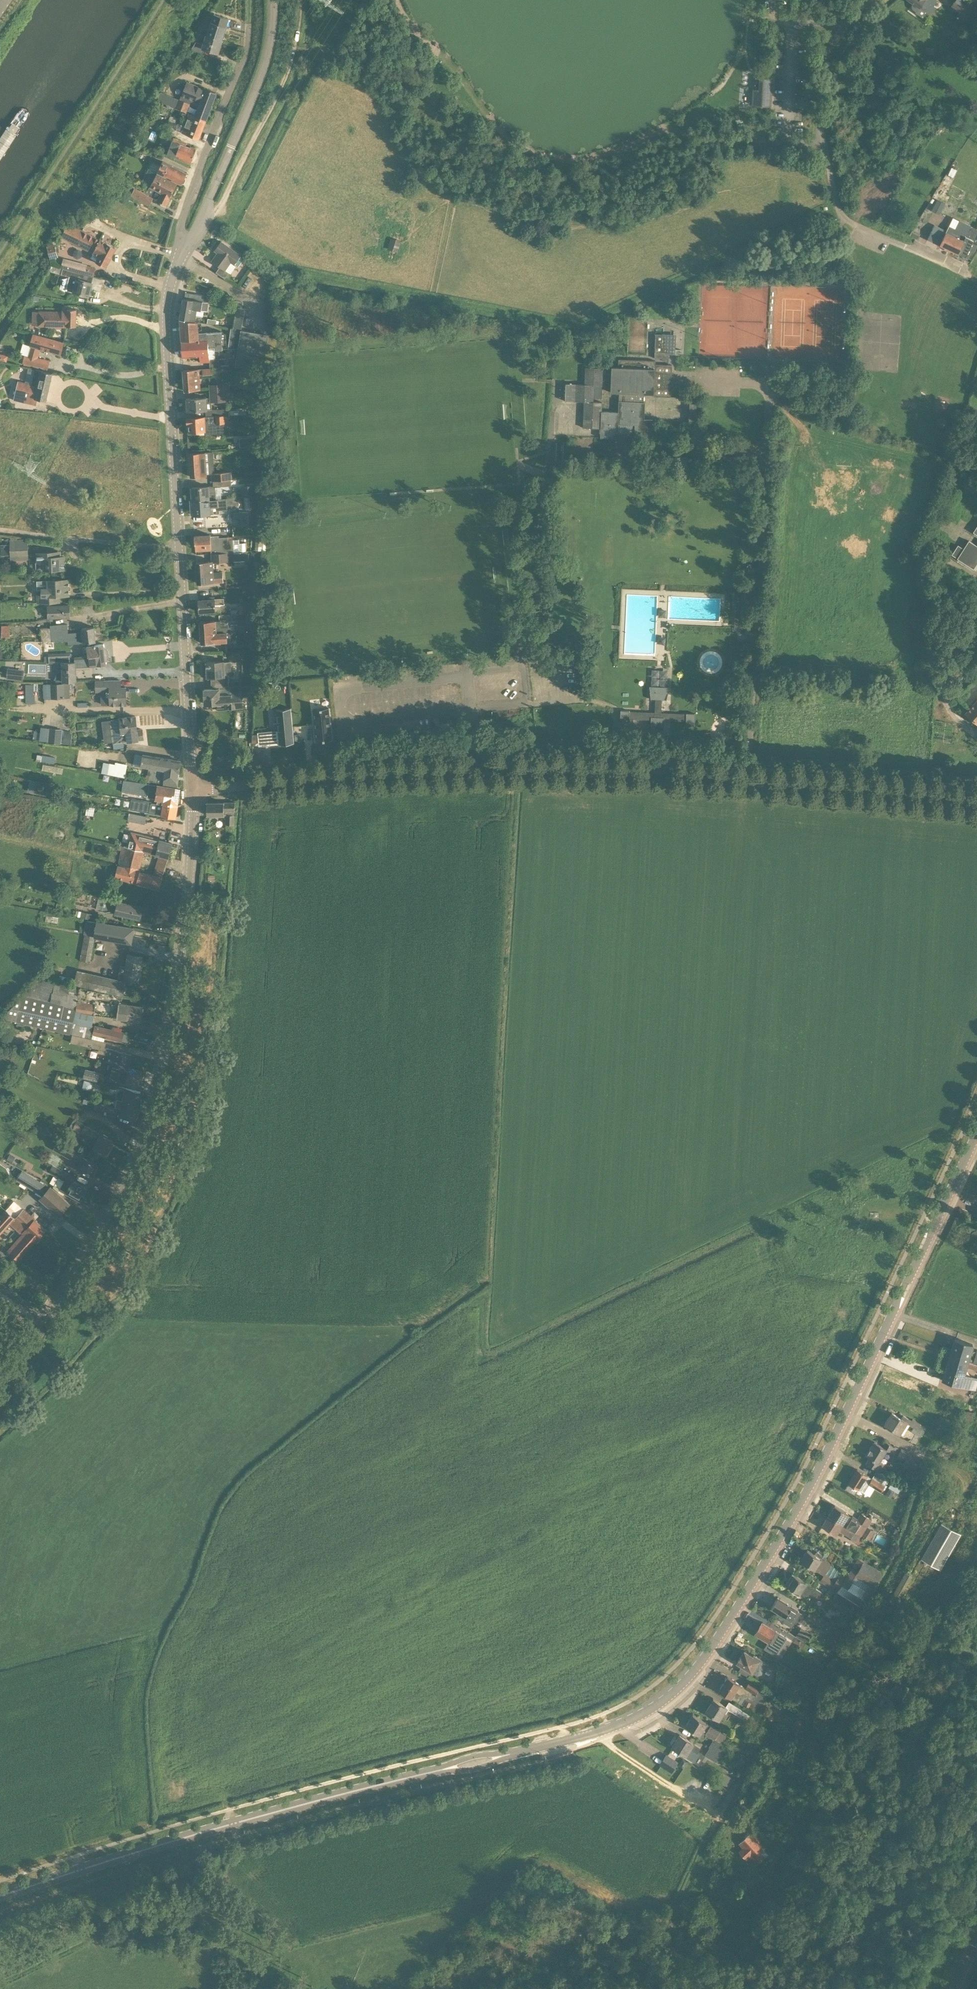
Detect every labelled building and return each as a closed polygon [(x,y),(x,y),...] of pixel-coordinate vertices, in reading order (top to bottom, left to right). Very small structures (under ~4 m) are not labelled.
[(912,2),(911,4),(912,10),(923,18),(931,6),(932,7),(932,8),(935,10),(940,3),(937,1),(937,0),(908,0),(912,2)] [(967,0),(955,0),(949,10),(965,20),(970,12),(976,17),(976,7),(967,0)] [(225,27),(227,21),(214,17),(212,22),(210,22),(205,35),(222,40),(226,27),(225,27)] [(218,53),(222,40),(205,35),(203,45),(194,42),(191,50),(202,54),(204,49),(218,53)] [(768,108),(770,81),(759,80),(757,107),(768,108)] [(205,89),(187,82),(180,99),(190,103),(198,107),(195,114),(189,112),(188,113),(205,120),(215,93),(205,89)] [(186,112),(190,104),(179,99),(175,108),(186,112)] [(205,120),(188,113),(184,124),(180,122),(176,124),(174,129),(183,132),(183,133),(198,139),(205,120)] [(187,143),(174,138),(172,141),(167,154),(191,163),(196,150),(185,146),(187,143)] [(162,161),(160,166),(157,172),(178,182),(181,184),(182,183),(183,182),(185,180),(184,178),(187,173),(162,161)] [(150,185),(156,173),(148,169),(143,179),(142,181),(150,185)] [(157,172),(156,173),(150,185),(161,191),(160,193),(156,202),(165,206),(169,198),(178,182),(157,172)] [(130,188),(124,185),(121,191),(124,192),(127,194),(130,188)] [(154,198),(135,189),(131,196),(150,205),(154,198)] [(943,214),(947,205),(943,204),(944,203),(933,198),(928,207),(943,214)] [(976,245),(976,230),(970,227),(971,226),(969,225),(960,221),(959,221),(953,218),(946,231),(934,225),(928,239),(956,252),(959,253),(958,254),(968,258),(971,252),(973,253),(976,245)] [(90,258),(96,261),(105,266),(115,247),(100,240),(101,239),(68,223),(61,237),(83,248),(92,254),(90,258)] [(391,237),(389,248),(399,250),(402,239),(391,237)] [(234,265),(241,256),(221,241),(214,251),(217,253),(211,262),(220,267),(216,273),(225,279),(229,273),(225,270),(230,262),(234,265)] [(50,259),(57,257),(54,245),(47,247),(50,259)] [(64,259),(61,268),(63,269),(69,270),(72,261),(64,259)] [(91,267),(87,266),(85,274),(86,275),(93,276),(95,268),(91,267)] [(88,296),(92,282),(84,281),(86,275),(85,274),(71,271),(69,270),(63,269),(61,275),(69,277),(66,290),(88,296)] [(207,311),(208,303),(184,298),(180,320),(193,322),(195,310),(207,311)] [(241,330),(244,309),(236,308),(233,328),(241,330)] [(77,327),(77,309),(62,310),(62,311),(37,311),(33,311),(32,324),(37,325),(37,326),(66,327),(67,326),(77,327)] [(200,323),(193,322),(180,320),(182,353),(190,352),(190,348),(207,348),(207,350),(208,350),(208,348),(215,347),(215,350),(225,349),(225,346),(228,346),(227,332),(224,333),(223,330),(201,332),(201,329),(204,329),(203,323),(200,323)] [(263,365),(268,335),(241,330),(233,328),(231,328),(229,347),(240,346),(238,357),(236,366),(263,365)] [(675,354),(676,334),(661,334),(661,335),(655,334),(654,359),(662,359),(662,361),(668,361),(668,354),(675,354)] [(61,354),(64,343),(34,335),(31,346),(32,346),(29,356),(26,356),(24,363),(48,368),(50,361),(38,359),(40,348),(61,354)] [(207,350),(207,348),(190,348),(190,352),(182,353),(182,357),(199,356),(200,363),(209,362),(210,368),(236,366),(238,357),(209,359),(208,350),(207,350)] [(671,376),(672,365),(655,365),(655,361),(618,359),(618,367),(611,367),(610,392),(619,393),(619,401),(643,402),(644,394),(653,394),(653,396),(670,397),(671,386),(673,386),(674,376),(671,376)] [(201,376),(210,376),(210,368),(201,369),(201,376)] [(185,391),(200,390),(199,369),(183,371),(185,391)] [(604,369),(586,369),(585,384),(566,383),(565,402),(584,403),(582,429),(601,429),(600,440),(617,439),(617,445),(636,445),(635,439),(653,439),(652,421),(644,421),(645,403),(619,402),(618,413),(602,413),(602,403),(594,403),(594,399),(602,400),(604,369)] [(40,372),(35,370),(32,385),(16,381),(13,394),(14,394),(12,400),(36,406),(38,399),(46,401),(53,374),(41,371),(40,372)] [(210,393),(229,391),(228,382),(209,384),(210,393)] [(229,400),(229,391),(210,393),(210,398),(207,398),(207,397),(187,399),(189,399),(189,411),(188,411),(188,412),(205,411),(228,410),(228,409),(224,409),(224,407),(211,407),(211,401),(229,400)] [(206,424),(225,423),(224,416),(229,416),(228,410),(205,411),(206,416),(187,418),(188,424),(188,425),(187,427),(187,429),(189,430),(189,432),(206,431),(206,424)] [(243,416),(234,416),(234,434),(244,434),(243,416)] [(191,477),(207,476),(205,452),(189,453),(191,477)] [(244,497),(254,496),(253,485),(243,485),(244,497)] [(216,499),(215,487),(213,487),(213,486),(209,486),(191,488),(192,500),(216,499)] [(238,508),(238,498),(216,499),(192,500),(193,515),(211,514),(219,514),(219,513),(219,509),(227,509),(238,508)] [(263,537),(264,526),(256,526),(255,536),(263,537)] [(211,538),(210,535),(194,536),(195,544),(196,550),(211,549),(211,553),(213,553),(228,552),(234,552),(233,540),(228,540),(227,537),(211,538)] [(969,541),(963,549),(958,545),(952,555),(973,569),(976,563),(976,546),(969,541)] [(12,558),(27,557),(27,545),(11,546),(11,556),(12,558)] [(11,546),(1,546),(1,556),(11,556),(11,546)] [(57,557),(57,552),(37,554),(37,563),(38,570),(43,570),(63,569),(63,557),(57,557)] [(214,562),(229,561),(228,552),(213,553),(214,562)] [(234,561),(245,560),(244,552),(234,553),(234,561)] [(214,572),(213,561),(196,562),(197,583),(222,583),(221,572),(214,572)] [(37,604),(55,603),(54,596),(69,595),(68,579),(47,580),(47,588),(40,588),(41,595),(36,595),(37,604)] [(214,598),(214,596),(210,597),(210,599),(198,600),(199,612),(216,611),(224,611),(224,598),(214,598)] [(47,619),(70,617),(69,606),(47,607),(47,612),(46,613),(46,618),(47,618),(47,619)] [(239,614),(245,613),(247,613),(247,606),(238,606),(239,614)] [(155,630),(161,627),(150,610),(144,613),(155,630)] [(246,620),(245,613),(239,614),(235,614),(235,621),(237,621),(237,625),(230,625),(230,627),(228,627),(228,620),(200,621),(201,633),(248,631),(248,625),(246,625),(246,620)] [(68,633),(67,624),(50,626),(48,626),(48,627),(40,628),(41,641),(68,641),(68,644),(95,642),(94,627),(81,629),(82,632),(68,633)] [(2,638),(10,638),(10,625),(2,625),(2,638)] [(248,632),(248,631),(201,633),(201,643),(224,641),(225,652),(227,652),(227,642),(235,641),(245,640),(257,641),(258,636),(258,632),(248,632)] [(106,664),(104,644),(93,645),(93,646),(91,646),(91,655),(89,656),(90,666),(101,665),(106,664)] [(50,663),(63,662),(71,661),(71,658),(70,655),(49,657),(50,663)] [(90,666),(89,656),(71,658),(71,661),(63,662),(63,671),(59,671),(57,673),(56,676),(56,682),(77,681),(76,669),(90,668),(90,667),(101,665),(90,666)] [(30,661),(30,672),(46,673),(46,661),(30,661)] [(228,686),(228,674),(230,674),(230,661),(206,663),(207,678),(210,678),(211,688),(220,687),(228,686)] [(16,669),(7,668),(6,679),(15,680),(16,669)] [(119,680),(94,681),(95,693),(104,692),(104,704),(125,703),(125,689),(120,689),(119,680)] [(27,703),(35,702),(35,683),(26,684),(27,703)] [(254,696),(253,685),(241,686),(235,686),(228,686),(220,687),(220,689),(204,690),(204,698),(205,698),(205,704),(217,703),(217,707),(217,710),(243,708),(242,696),(254,696)] [(289,733),(289,685),(274,686),(273,716),(263,717),(264,733),(289,733)] [(44,699),(64,699),(63,686),(43,687),(44,699)] [(655,712),(646,712),(629,711),(628,715),(648,716),(651,717),(664,717),(667,717),(686,718),(686,714),(670,713),(661,713),(662,699),(666,699),(668,693),(663,692),(663,689),(655,689),(655,691),(650,692),(651,699),(655,699),(655,712)] [(315,740),(320,742),(335,742),(334,699),(314,699),(315,740)] [(971,706),(971,707),(965,713),(976,723),(976,699),(971,706)] [(648,719),(648,716),(628,715),(629,711),(629,710),(620,710),(619,722),(628,722),(628,718),(648,719)] [(695,725),(695,713),(686,713),(686,714),(686,718),(667,717),(667,719),(686,720),(686,724),(695,725)] [(137,731),(135,716),(112,720),(115,743),(127,741),(143,739),(142,730),(137,731)] [(659,732),(663,730),(664,717),(651,717),(651,729),(655,732),(659,732)] [(63,729),(50,728),(48,743),(61,744),(63,729)] [(72,734),(64,733),(64,735),(63,744),(71,745),(72,734)] [(55,764),(56,758),(42,755),(41,761),(55,764)] [(176,786),(180,761),(168,759),(141,755),(139,766),(148,768),(146,781),(176,786)] [(128,764),(116,762),(116,764),(110,763),(108,774),(125,778),(128,764)] [(42,793),(44,782),(31,779),(28,790),(42,793)] [(177,805),(180,789),(142,783),(123,780),(122,788),(141,790),(140,795),(147,797),(147,798),(155,799),(155,800),(163,801),(163,803),(177,805)] [(158,806),(151,805),(151,803),(131,799),(130,810),(175,817),(177,805),(163,803),(163,804),(158,804),(158,806)] [(234,810),(235,802),(207,803),(207,815),(224,815),(226,815),(226,824),(234,825),(234,810)] [(144,824),(146,816),(129,813),(128,821),(144,824)] [(153,839),(131,833),(128,847),(144,853),(156,855),(160,856),(168,858),(172,843),(153,839)] [(139,870),(144,853),(128,847),(123,846),(119,864),(124,865),(123,867),(118,866),(115,877),(137,882),(136,882),(159,888),(162,877),(168,858),(160,856),(154,874),(139,870)] [(140,919),(143,906),(118,901),(115,913),(123,915),(122,918),(131,920),(132,917),(140,919)] [(131,942),(133,928),(97,922),(95,936),(85,934),(80,961),(90,962),(95,936),(131,942)] [(137,984),(142,956),(127,954),(125,966),(120,966),(118,979),(77,970),(74,984),(123,995),(126,982),(137,984)] [(70,1034),(73,1022),(76,1011),(76,1007),(23,995),(20,998),(4,1014),(3,1016),(5,1016),(6,1019),(70,1034)] [(94,1015),(94,1012),(95,1003),(77,1001),(76,1007),(76,1011),(94,1015)] [(128,1002),(119,1001),(117,1017),(141,1020),(143,1006),(127,1005),(128,1002)] [(94,1015),(76,1011),(73,1022),(92,1025),(94,1015)] [(73,1022),(70,1034),(72,1034),(92,1039),(93,1035),(92,1035),(94,1026),(92,1025),(73,1022)] [(123,1033),(94,1026),(92,1035),(93,1035),(104,1038),(104,1037),(122,1041),(123,1033)] [(131,1054),(105,1048),(106,1042),(95,1039),(84,1037),(72,1034),(70,1043),(99,1049),(98,1053),(107,1055),(106,1061),(128,1066),(131,1054)] [(128,1066),(106,1061),(103,1075),(124,1081),(128,1066)] [(86,1069),(83,1078),(97,1081),(100,1072),(86,1069)] [(85,1079),(83,1087),(92,1090),(94,1081),(85,1079)] [(133,1120),(140,1092),(137,1091),(126,1088),(120,1108),(100,1103),(100,1105),(98,1113),(115,1121),(116,1116),(133,1120)] [(108,1154),(111,1150),(110,1149),(114,1141),(74,1119),(69,1127),(72,1129),(84,1137),(95,1143),(93,1148),(106,1155),(107,1154),(108,1154)] [(44,1138),(48,1131),(38,1126),(35,1132),(44,1138)] [(59,1140),(54,1150),(71,1160),(73,1157),(77,1150),(59,1140)] [(82,1153),(77,1150),(73,1157),(80,1161),(77,1167),(91,1175),(97,1165),(89,1161),(91,1158),(82,1153)] [(13,1163),(16,1157),(10,1154),(7,1160),(13,1163)] [(45,1161),(52,1165),(56,1167),(58,1163),(48,1157),(45,1161)] [(80,1200),(87,1188),(73,1181),(75,1177),(52,1165),(49,1172),(64,1181),(60,1188),(80,1200)] [(50,1188),(22,1171),(16,1180),(43,1196),(40,1199),(58,1215),(69,1203),(51,1188),(50,1188)] [(23,1210),(17,1204),(10,1213),(27,1228),(34,1219),(23,1209),(23,1210)] [(10,1213),(6,1209),(0,1215),(0,1234),(10,1224),(22,1234),(8,1250),(19,1259),(45,1229),(34,1219),(27,1228),(10,1213)] [(972,1350),(973,1345),(954,1339),(950,1353),(961,1355),(961,1359),(976,1364),(976,1350),(976,1351),(972,1350)] [(961,1359),(961,1355),(950,1353),(942,1380),(970,1389),(973,1377),(965,1374),(966,1368),(976,1371),(976,1364),(961,1359)] [(971,1421),(973,1412),(966,1411),(965,1420),(971,1421)] [(901,1419),(892,1413),(889,1418),(888,1418),(885,1422),(886,1423),(885,1425),(900,1434),(907,1423),(909,1424),(909,1425),(913,1428),(911,1431),(920,1437),(926,1428),(920,1424),(920,1423),(913,1419),(912,1420),(903,1415),(901,1419)] [(883,1447),(874,1442),(866,1456),(879,1463),(887,1450),(895,1455),(899,1448),(895,1446),(894,1447),(886,1442),(883,1447)] [(922,1459),(901,1447),(897,1456),(904,1459),(902,1464),(915,1471),(922,1459)] [(872,1478),(857,1469),(849,1484),(863,1493),(869,1484),(881,1492),(884,1486),(885,1486),(888,1480),(884,1478),(886,1475),(882,1473),(880,1476),(875,1473),(872,1478)] [(861,1516),(858,1520),(849,1514),(835,1506),(829,1516),(860,1536),(869,1521),(861,1516)] [(860,1536),(829,1516),(822,1526),(836,1535),(839,1530),(851,1537),(850,1539),(859,1545),(863,1538),(860,1536)] [(941,1570),(961,1534),(941,1523),(922,1560),(941,1570)] [(870,1539),(875,1531),(867,1526),(862,1534),(870,1539)] [(820,1581),(837,1592),(862,1608),(883,1572),(864,1561),(855,1576),(852,1581),(846,1577),(844,1581),(839,1577),(836,1581),(826,1575),(832,1565),(807,1550),(800,1561),(824,1575),(820,1581)] [(815,1602),(822,1592),(807,1583),(792,1573),(786,1584),(800,1593),(801,1593),(815,1602)] [(862,1608),(837,1592),(833,1599),(858,1614),(862,1608)] [(791,1605),(777,1597),(770,1607),(778,1612),(775,1617),(792,1628),(801,1613),(796,1610),(797,1608),(791,1604),(791,1605)] [(818,1626),(823,1617),(810,1610),(805,1618),(818,1626)] [(784,1651),(788,1644),(773,1635),(776,1631),(762,1622),(754,1633),(784,1651)] [(796,1635),(806,1641),(812,1632),(802,1626),(796,1635)] [(844,1632),(835,1627),(828,1636),(837,1642),(844,1632)] [(752,1656),(744,1651),(737,1662),(741,1665),(737,1670),(747,1676),(750,1671),(752,1672),(757,1675),(762,1674),(764,1670),(764,1669),(766,1668),(769,1664),(760,1659),(761,1658),(753,1654),(752,1656)] [(744,1687),(726,1675),(717,1689),(728,1695),(742,1705),(748,1696),(752,1699),(759,1687),(748,1680),(744,1687)] [(786,1698),(789,1692),(782,1688),(779,1693),(786,1698)] [(726,1706),(714,1698),(706,1711),(720,1720),(725,1712),(726,1713),(728,1710),(747,1721),(750,1716),(729,1702),(726,1706)] [(709,1747),(709,1748),(719,1754),(725,1745),(721,1743),(725,1736),(719,1732),(720,1731),(711,1724),(710,1725),(693,1714),(685,1726),(700,1735),(702,1732),(705,1734),(714,1739),(709,1747)] [(800,1727),(803,1722),(797,1718),(794,1723),(800,1727)] [(694,1742),(678,1732),(677,1734),(674,1738),(672,1738),(669,1742),(670,1744),(670,1745),(684,1754),(684,1755),(694,1762),(698,1754),(696,1753),(700,1747),(693,1743),(694,1742)] [(720,1755),(709,1748),(705,1755),(716,1762),(720,1755)] [(671,1772),(677,1762),(666,1755),(660,1765),(671,1772)] [(728,1788),(734,1779),(722,1771),(716,1781),(728,1788)] [(756,1865),(768,1853),(764,1849),(765,1848),(760,1842),(760,1841),(752,1833),(741,1844),(744,1848),(741,1851),(747,1858),(749,1857),(756,1865)] [(776,1862),(789,1851),(781,1842),(766,1855),(773,1862),(775,1861),(776,1862)]
